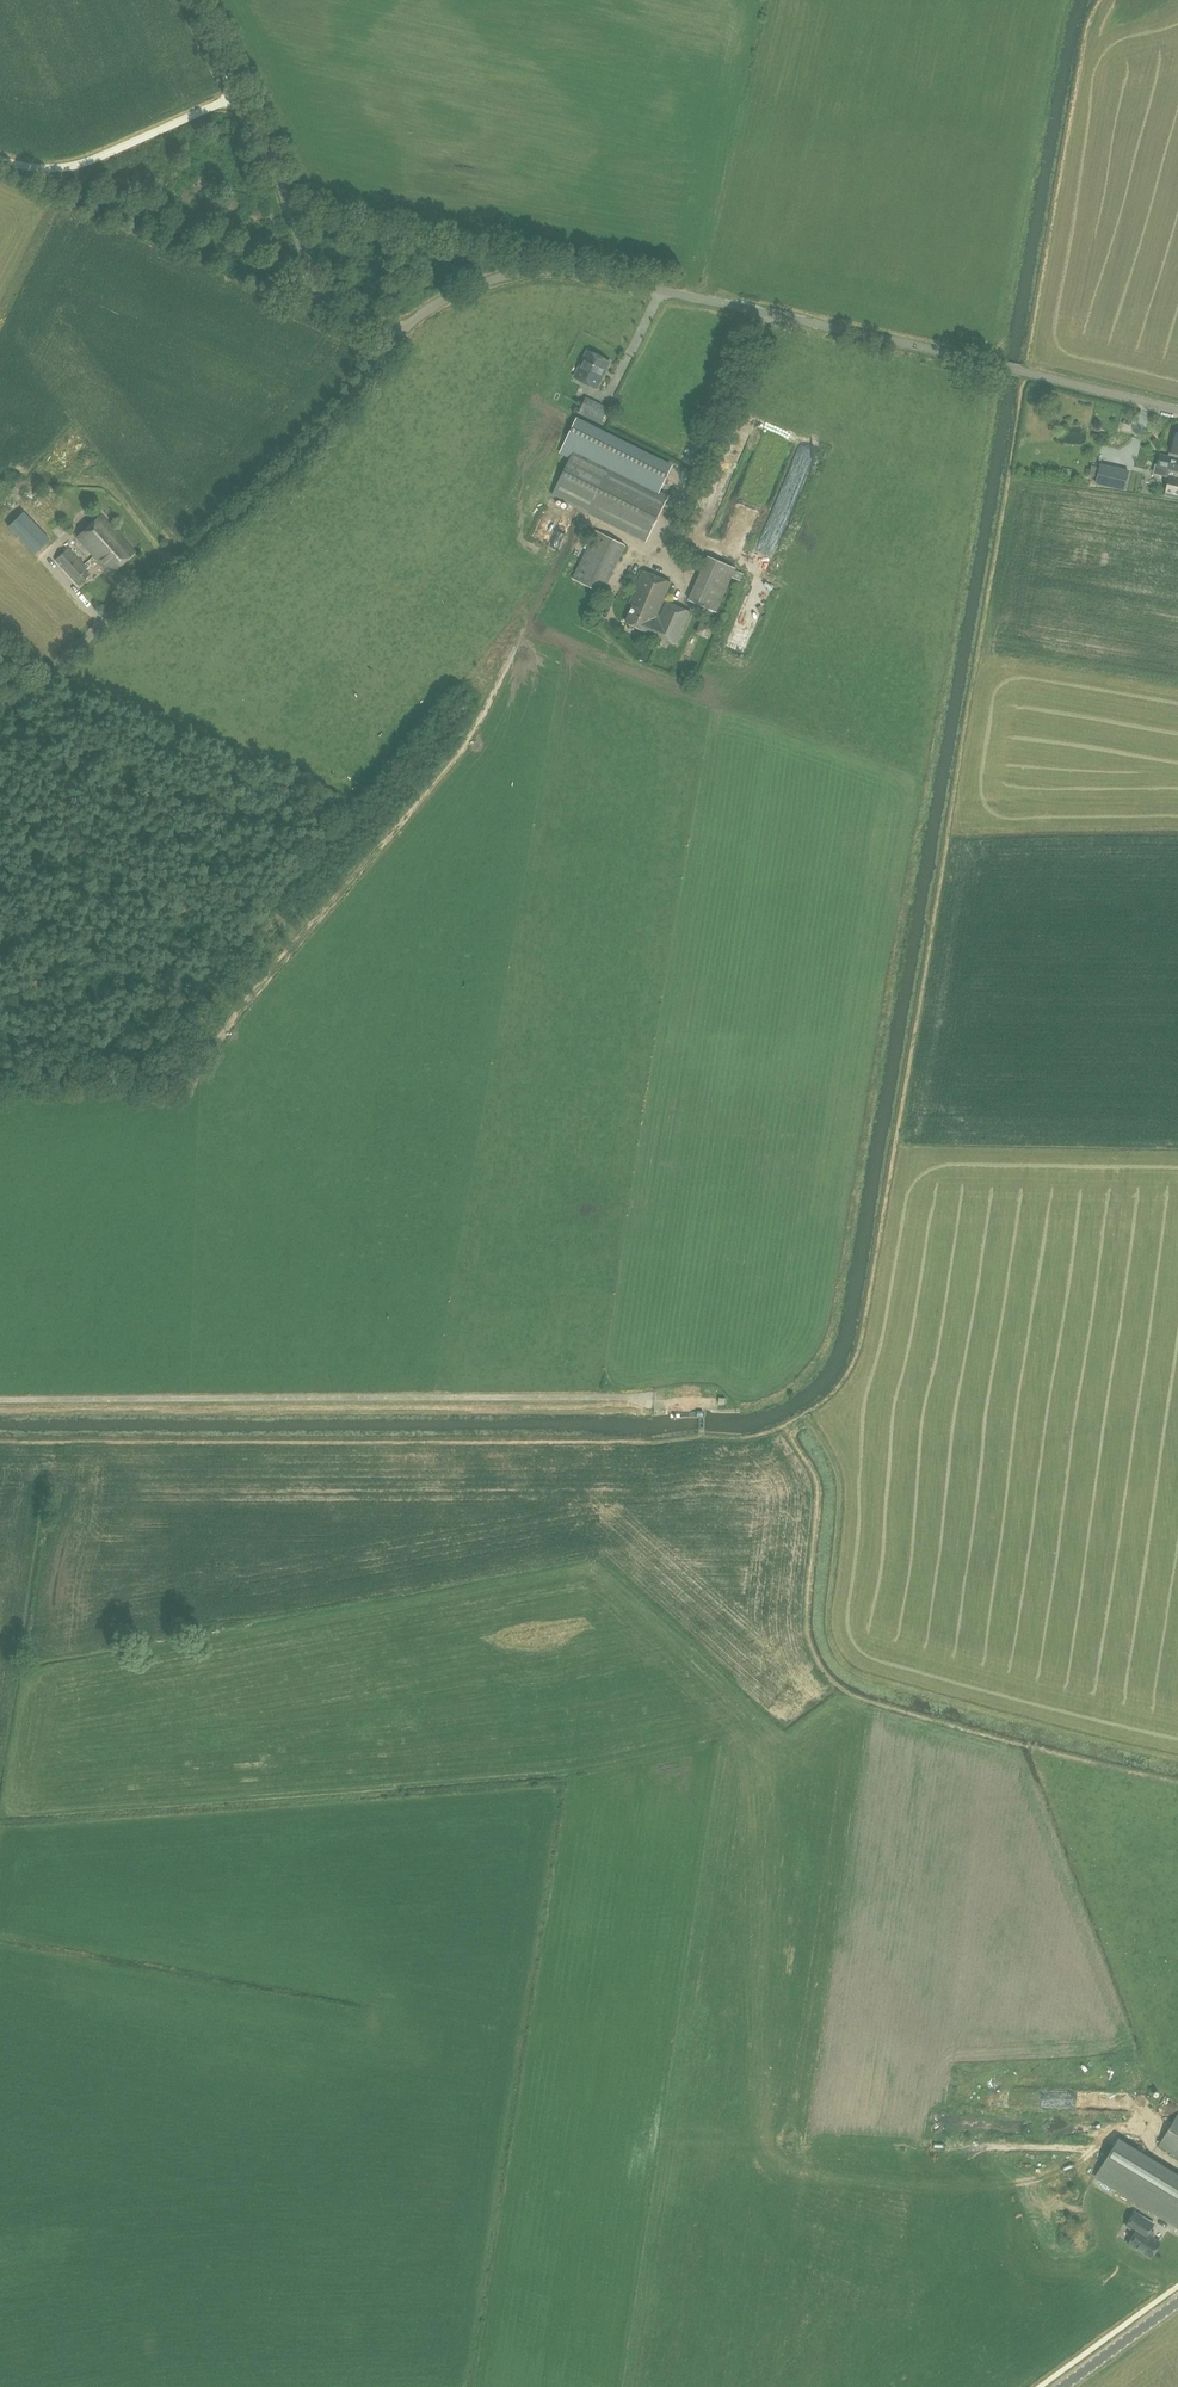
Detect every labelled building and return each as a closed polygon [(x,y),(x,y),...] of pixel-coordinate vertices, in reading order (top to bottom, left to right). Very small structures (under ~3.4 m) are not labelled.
[(688,292),(689,285),(680,282),(678,290),(688,292)] [(598,389),(611,362),(589,351),(576,378),(598,389)] [(608,410),(587,399),(580,412),(602,423),(608,410)] [(553,494),(647,540),(669,496),(659,491),(672,466),(577,419),(561,452),(571,457),(553,494)] [(1158,465),(1156,464),(1154,473),(1170,477),(1167,493),(1177,495),(1177,477),(1177,472),(1177,433),(1175,432),(1169,457),(1161,455),(1158,465)] [(1082,476),(1084,469),(1066,464),(1064,472),(1082,476)] [(1090,476),(1097,478),(1100,467),(1092,465),(1090,476)] [(1116,482),(1119,471),(1100,467),(1097,478),(1116,482)] [(50,538),(23,510),(8,525),(7,525),(34,553),(50,538)] [(101,515),(77,537),(111,574),(135,552),(101,515)] [(626,546),(596,531),(573,577),(602,592),(626,546)] [(56,559),(78,585),(90,574),(86,570),(87,568),(69,548),(56,559)] [(736,568),(709,556),(690,600),(717,612),(736,568)] [(629,604),(633,605),(626,622),(676,644),(691,611),(666,600),(659,615),(658,614),(673,583),(644,570),(629,604)] [(1159,2146),(1177,2157),(1177,2115),(1159,2146)] [(1176,2226),(1177,2223),(1177,2175),(1116,2138),(1093,2177),(1176,2226)] [(1152,2257),(1162,2241),(1154,2236),(1156,2233),(1151,2229),(1155,2222),(1136,2210),(1127,2224),(1137,2230),(1129,2242),(1152,2257)]
